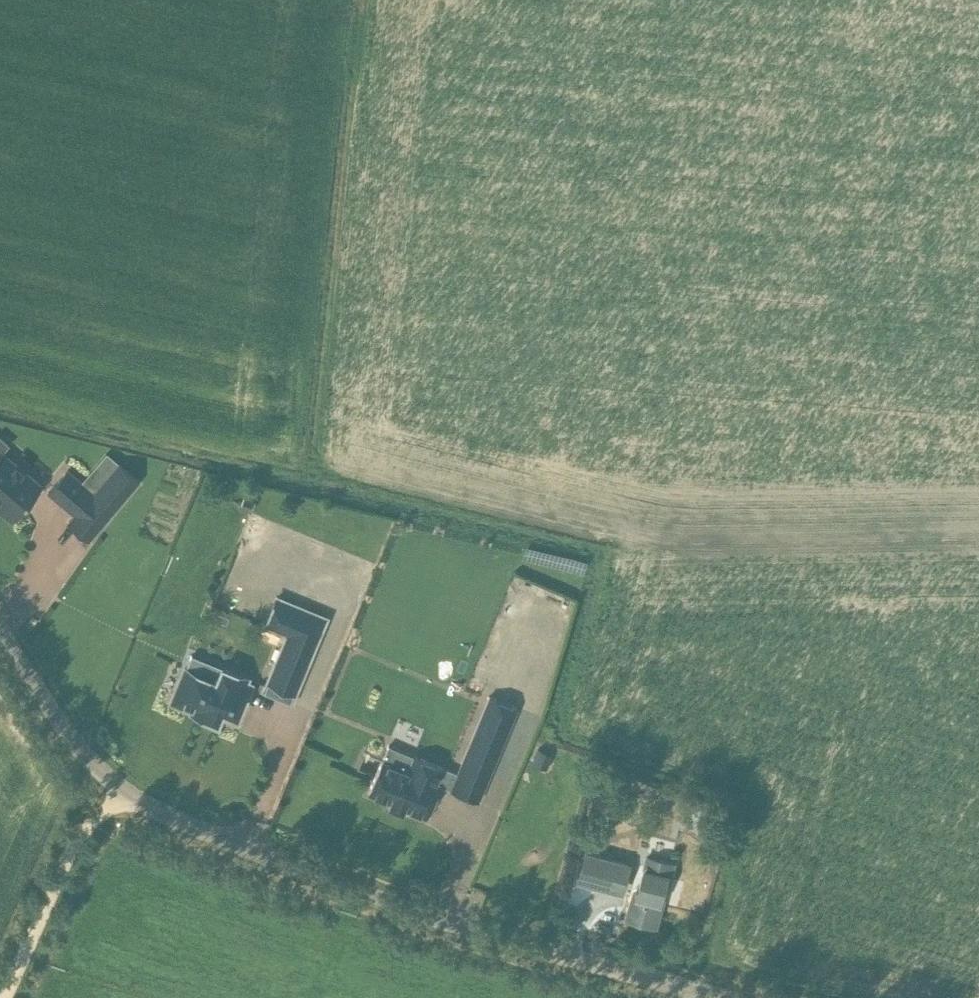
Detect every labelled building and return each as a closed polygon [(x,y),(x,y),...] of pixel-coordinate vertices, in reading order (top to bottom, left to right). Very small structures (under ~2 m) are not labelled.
[(11,519),(41,484),(2,450),(8,442),(0,435),(0,510),(11,519)] [(118,463),(93,492),(67,470),(49,492),(75,514),(69,522),(89,539),(139,481),(118,463)] [(325,623),(327,617),(278,597),(266,625),(287,634),(264,689),(293,701),(325,623)] [(223,667),(216,681),(185,668),(171,701),(190,709),(192,710),(192,711),(218,722),(223,710),(238,717),(251,683),(247,681),(248,678),(234,672),(223,667)] [(479,801),(518,708),(490,696),(451,789),(462,794),(479,801)] [(539,748),(534,757),(548,764),(552,754),(539,748)] [(391,801),(389,805),(403,811),(405,807),(427,816),(441,783),(439,782),(445,768),(414,755),(408,769),(382,759),(369,792),(384,798),(391,801)] [(629,864),(586,853),(579,880),(621,891),(629,864)] [(673,864),(647,857),(636,899),(633,898),(628,912),(658,920),(673,864)]
